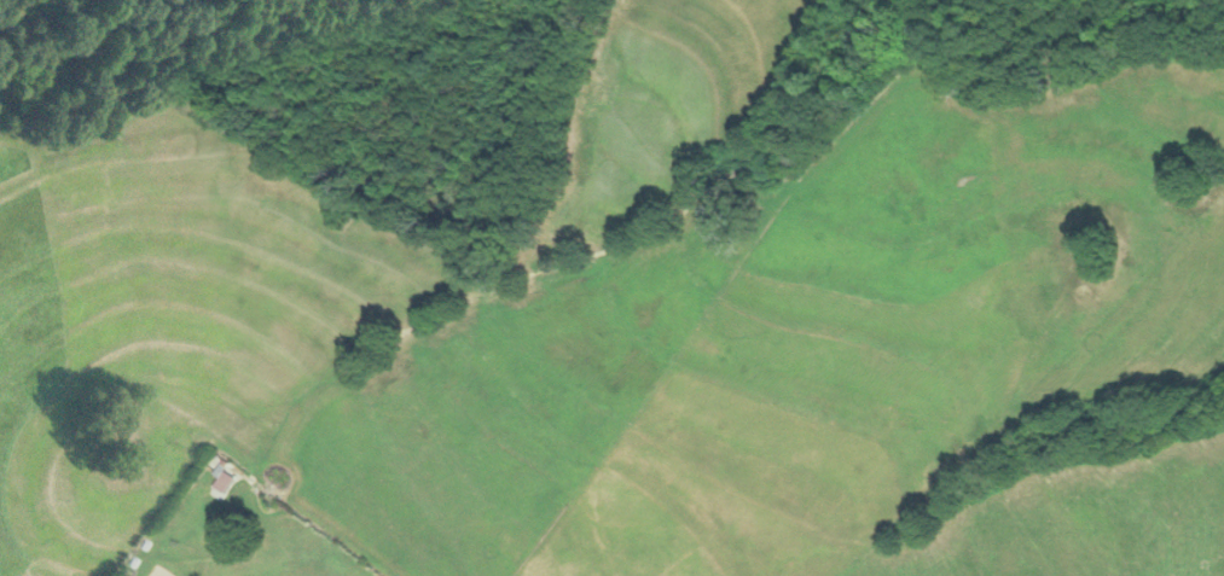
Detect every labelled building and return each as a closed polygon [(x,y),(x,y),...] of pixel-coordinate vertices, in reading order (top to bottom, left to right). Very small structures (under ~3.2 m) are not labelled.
[(228,494),(238,478),(227,471),(217,487),(228,494)]
